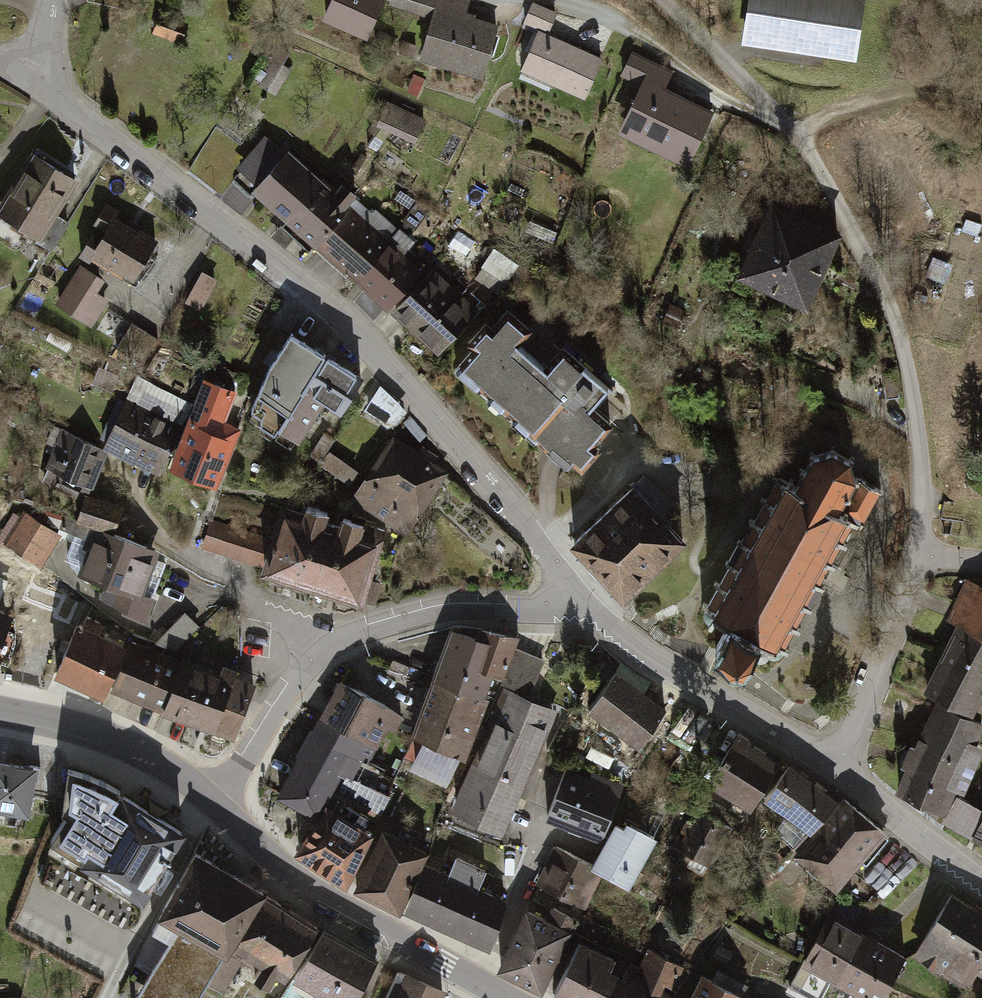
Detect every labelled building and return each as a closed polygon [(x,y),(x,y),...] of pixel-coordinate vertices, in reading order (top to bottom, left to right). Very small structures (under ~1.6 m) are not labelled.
[(325,22),(367,39),(383,0),(334,0),(325,22)] [(452,0),(390,0),(388,7),(431,20),(419,58),(477,76),(493,27),(462,17),(465,4),(452,0)] [(747,48),(858,64),(867,0),(754,0),(747,48)] [(555,14),(535,3),(526,22),(546,32),(555,14)] [(392,38),(380,33),(376,46),(387,50),(392,38)] [(597,57),(539,34),(521,80),(579,103),(597,57)] [(416,46),(405,41),(399,53),(410,59),(416,46)] [(272,90),(296,62),(280,48),(256,77),(272,90)] [(670,70),(635,54),(624,77),(643,86),(620,138),(689,169),(714,114),(661,90),(670,70)] [(423,122),(390,106),(380,125),(413,142),(423,122)] [(267,140),(239,168),(253,183),(282,154),(267,140)] [(288,153),(257,187),(312,238),(351,195),(339,185),(332,193),(288,153)] [(33,155),(0,206),(0,222),(32,243),(72,180),(33,155)] [(351,212),(319,246),(354,280),(387,246),(351,212)] [(69,223),(56,215),(39,243),(53,251),(69,223)] [(157,245),(101,216),(79,259),(135,288),(157,245)] [(833,246),(765,216),(738,276),(806,306),(833,246)] [(388,248),(358,281),(390,310),(420,277),(388,248)] [(101,283),(81,271),(58,310),(90,329),(108,300),(95,293),(101,283)] [(428,272),(393,312),(439,352),(474,313),(428,272)] [(215,281),(202,274),(187,302),(201,309),(215,281)] [(503,319),(459,369),(569,465),(604,425),(590,412),(606,393),(556,350),(540,369),(509,342),(518,331),(503,319)] [(364,380),(290,336),(245,411),(296,442),(320,401),(343,414),(364,380)] [(236,394),(201,379),(165,464),(210,483),(233,429),(223,424),(236,394)] [(149,398),(179,412),(186,399),(155,384),(149,398)] [(394,429),(410,407),(382,387),(366,408),(394,429)] [(179,427),(124,406),(106,452),(160,473),(165,464),(179,427)] [(106,457),(66,439),(47,481),(87,499),(106,457)] [(442,471),(391,440),(356,498),(407,529),(442,471)] [(788,482),(780,477),(780,478),(775,476),(772,481),(776,483),(767,498),(763,496),(760,501),(764,504),(755,519),(751,517),(748,522),(751,524),(741,541),(739,539),(736,543),(738,545),(729,561),(727,560),(725,564),(731,567),(721,583),(717,581),(714,586),(718,588),(709,603),(705,601),(703,604),(707,607),(706,613),(706,617),(707,620),(711,622),(708,627),(712,629),(715,624),(726,631),(724,634),(716,647),(729,655),(744,664),(751,651),(753,648),(754,651),(755,654),(757,655),(759,656),(762,656),(764,655),(765,659),(767,659),(769,655),(772,656),(774,656),(776,656),(780,655),(782,651),(787,654),(789,650),(784,647),(794,630),(798,632),(801,628),(797,626),(807,608),(811,611),(813,607),(811,606),(821,590),(822,590),(825,586),(821,584),(830,568),(834,570),(836,566),(831,563),(842,546),(846,549),(848,545),(843,542),(853,526),(856,527),(861,527),(881,490),(860,478),(859,479),(855,477),(852,463),(857,457),(853,453),(848,459),(836,452),(837,445),(831,444),(830,451),(816,454),(812,449),(808,453),(812,458),(806,468),(801,465),(797,471),(803,474),(795,487),(792,486),(796,480),(791,478),(788,482)] [(353,482),(360,467),(333,455),(326,469),(353,482)] [(640,494),(587,543),(633,592),(685,543),(640,494)] [(119,510),(92,499),(81,525),(93,530),(108,536),(119,510)] [(381,542),(284,509),(263,571),(360,604),(381,542)] [(59,536),(25,518),(10,546),(44,564),(59,536)] [(264,540),(219,527),(212,551),(257,565),(264,540)] [(108,536),(93,530),(75,577),(102,587),(98,597),(145,615),(151,598),(140,594),(156,554),(108,536)] [(6,547),(0,559),(0,599),(18,610),(42,567),(6,547)] [(969,589),(954,623),(981,635),(981,594),(969,589)] [(183,614),(157,642),(178,650),(199,629),(183,614)] [(954,630),(926,694),(974,716),(981,698),(981,642),(954,630)] [(121,646),(74,632),(59,682),(107,695),(121,646)] [(501,653),(449,634),(411,735),(463,754),(490,681),(501,653)] [(172,659),(128,645),(112,691),(156,705),(172,659)] [(546,664),(504,646),(490,681),(531,697),(546,664)] [(216,675),(177,661),(157,716),(232,743),(252,686),(231,679),(235,670),(219,665),(216,675)] [(404,712),(336,674),(270,795),(313,819),(341,769),(365,782),(404,712)] [(618,678),(592,714),(643,750),(668,714),(618,678)] [(548,710),(491,689),(445,809),(502,831),(548,710)] [(937,704),(896,787),(941,818),(981,725),(937,704)] [(738,736),(712,779),(754,805),(781,762),(738,736)] [(0,744),(0,799),(52,806),(60,753),(0,744)] [(98,817),(119,779),(84,756),(60,753),(52,806),(98,817)] [(833,801),(787,769),(764,801),(809,834),(833,801)] [(622,795),(571,775),(555,816),(606,836),(622,795)] [(346,778),(335,798),(374,819),(385,798),(346,778)] [(981,807),(955,795),(943,820),(969,833),(981,807)] [(179,835),(119,797),(79,861),(139,899),(179,835)] [(842,805),(797,857),(838,892),(883,839),(842,805)] [(325,809),(303,851),(347,874),(369,832),(325,809)] [(703,815),(684,847),(710,861),(728,830),(703,815)] [(971,837),(981,843),(981,816),(971,837)] [(654,838),(618,818),(592,865),(628,884),(654,838)] [(420,851),(380,832),(354,884),(394,904),(420,851)] [(255,891),(193,853),(156,915),(218,952),(255,891)] [(606,876),(558,853),(541,889),(589,912),(606,876)] [(501,901),(427,869),(408,912),(482,944),(501,901)] [(316,926),(265,896),(215,980),(237,993),(255,963),(284,980),(316,926)] [(957,903),(922,956),(967,984),(976,972),(981,976),(981,919),(957,903)] [(567,929),(527,910),(502,963),(541,982),(567,929)] [(831,918),(805,963),(864,997),(877,997),(900,959),(831,918)] [(323,931),(296,983),(325,997),(354,997),(375,958),(323,931)] [(174,932),(135,997),(193,997),(217,957),(174,932)] [(580,941),(553,997),(652,997),(659,983),(671,989),(681,969),(649,954),(635,982),(609,970),(615,957),(580,941)] [(701,977),(691,997),(743,997),(701,977)] [(408,981),(401,997),(441,997),(442,995),(408,981)]
